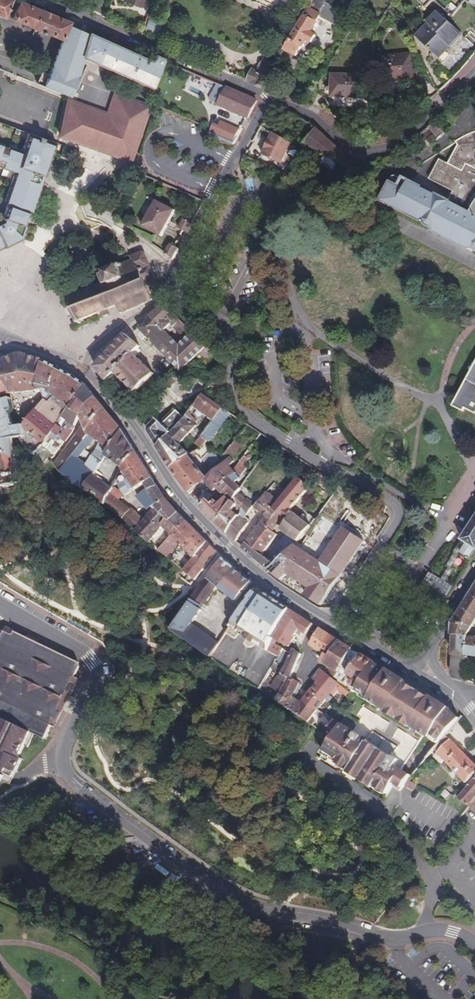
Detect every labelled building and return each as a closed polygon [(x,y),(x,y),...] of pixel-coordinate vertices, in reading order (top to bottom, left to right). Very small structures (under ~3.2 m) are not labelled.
[(3,20),(11,0),(0,0),(0,18),(3,20)] [(320,0),(314,0),(286,48),(297,54),(302,45),(304,46),(308,39),(313,42),(318,32),(314,30),(319,21),(317,19),(319,16),(334,25),(342,13),(320,0)] [(42,94),(67,105),(74,82),(79,64),(149,91),(163,60),(153,56),(150,62),(67,25),(68,23),(19,2),(11,20),(58,40),(42,94)] [(351,11),(358,15),(361,9),(363,6),(356,2),(351,11)] [(428,21),(430,23),(435,28),(424,40),(441,55),(462,34),(438,11),(428,21)] [(148,18),(144,31),(157,36),(162,22),(148,18)] [(435,28),(430,23),(419,34),(424,40),(435,28)] [(414,76),(412,51),(382,54),(384,78),(414,76)] [(252,71),(248,82),(263,88),(266,82),(276,65),(265,58),(256,73),(252,71)] [(332,77),(323,76),(314,92),(332,92),(332,94),(367,95),(368,74),(332,73),(332,77)] [(218,105),(248,118),(257,101),(227,88),(218,105)] [(210,99),(217,103),(221,94),(214,90),(210,99)] [(65,110),(56,138),(60,140),(61,137),(68,141),(67,142),(71,144),(72,142),(79,144),(78,146),(82,148),(83,146),(90,148),(89,151),(93,152),(94,149),(117,158),(116,160),(119,162),(120,159),(119,159),(122,151),(128,154),(127,156),(131,157),(132,153),(129,152),(131,146),(134,147),(135,144),(132,143),(135,135),(138,136),(139,133),(136,132),(139,125),(142,125),(143,121),(141,121),(143,113),(146,114),(147,110),(141,108),(114,98),(105,119),(76,108),(75,113),(65,110)] [(312,126),(310,124),(300,142),(324,155),(319,163),(332,170),(337,161),(349,168),(352,162),(312,126)] [(208,134),(234,144),(237,138),(211,127),(210,130),(208,134)] [(36,190),(48,157),(52,145),(13,130),(11,137),(22,141),(18,152),(6,149),(6,150),(0,165),(0,169),(12,174),(9,180),(36,190)] [(280,164),(289,144),(272,135),(262,155),(280,164)] [(468,253),(474,251),(474,252),(474,136),(472,137),(457,146),(459,149),(450,167),(441,163),(431,183),(455,196),(450,204),(405,181),(401,190),(392,185),(383,203),(424,224),(427,223),(428,228),(433,230),(434,235),(468,253)] [(27,213),(36,190),(9,180),(1,203),(3,204),(25,212),(27,213)] [(173,213),(154,203),(140,229),(159,238),(173,213)] [(25,212),(3,204),(1,211),(0,214),(0,218),(20,226),(23,218),(25,212)] [(17,239),(22,227),(20,226),(0,218),(0,247),(17,239)] [(177,229),(186,234),(190,226),(181,220),(177,229)] [(163,254),(172,260),(178,250),(168,245),(163,254)] [(152,299),(158,288),(139,252),(127,257),(129,260),(148,301),(152,299)] [(119,314),(148,301),(129,260),(101,273),(106,283),(66,300),(76,323),(115,306),(119,314)] [(162,304),(148,317),(167,333),(172,328),(185,338),(192,330),(162,304)] [(148,317),(134,333),(141,340),(145,336),(177,365),(182,370),(189,362),(201,349),(207,355),(213,348),(192,330),(185,338),(179,344),(167,333),(148,317)] [(138,347),(129,338),(125,335),(109,352),(94,368),(107,383),(114,374),(138,347)] [(141,350),(138,347),(114,374),(134,393),(152,374),(134,357),(141,350)] [(5,388),(15,389),(20,375),(32,380),(40,363),(41,361),(20,353),(16,354),(10,356),(3,359),(0,360),(0,381),(5,388)] [(42,403),(32,418),(27,425),(25,427),(28,435),(19,437),(23,445),(32,456),(44,444),(55,425),(83,383),(77,378),(56,367),(46,362),(41,361),(40,363),(41,367),(44,389),(45,398),(42,403)] [(20,375),(15,389),(44,389),(41,367),(40,363),(32,380),(20,375)] [(456,406),(474,415),(474,369),(456,406)] [(83,383),(55,425),(63,431),(77,410),(78,413),(80,410),(93,395),(83,383)] [(201,397),(192,410),(187,417),(189,419),(196,425),(202,435),(206,438),(208,439),(227,410),(202,394),(201,397)] [(2,487),(19,483),(10,439),(19,437),(28,435),(25,427),(27,425),(16,411),(18,409),(7,395),(0,400),(0,480),(2,487)] [(81,423),(51,464),(56,470),(68,454),(103,407),(93,395),(80,410),(78,413),(79,414),(81,423)] [(27,415),(32,418),(42,403),(37,400),(27,415)] [(103,407),(68,454),(72,456),(83,444),(86,446),(93,438),(98,442),(81,463),(90,470),(98,460),(122,431),(103,407)] [(158,419),(145,431),(156,447),(187,417),(178,408),(161,423),(158,419)] [(187,417),(156,447),(163,458),(174,446),(184,437),(194,447),(204,441),(206,438),(202,435),(196,425),(189,419),(187,417)] [(137,452),(122,431),(98,460),(102,463),(105,465),(109,458),(125,469),(137,452)] [(226,452),(237,461),(238,460),(235,457),(244,446),(236,439),(226,452)] [(218,456),(204,441),(194,447),(190,451),(208,466),(218,456)] [(163,458),(169,468),(184,456),(174,446),(163,458)] [(178,512),(167,499),(137,452),(125,469),(130,478),(119,485),(126,496),(146,484),(148,488),(138,497),(150,510),(157,502),(160,504),(155,509),(171,522),(178,512)] [(68,454),(56,470),(65,481),(76,487),(87,474),(90,470),(81,463),(72,456),(68,454)] [(184,456),(169,468),(179,481),(188,494),(203,476),(204,474),(202,472),(184,456)] [(208,471),(204,474),(214,485),(217,482),(235,467),(226,456),(208,471)] [(90,470),(87,474),(92,476),(102,463),(98,460),(90,470)] [(240,474),(235,467),(217,482),(224,490),(232,500),(238,491),(241,487),(235,479),(240,474)] [(87,474),(76,487),(84,491),(101,504),(114,486),(105,479),(102,483),(92,476),(87,474)] [(271,508),(283,492),(270,483),(264,491),(261,498),(260,498),(252,508),(265,516),(246,542),(262,555),(275,534),(271,531),(281,516),(271,508)] [(124,520),(135,530),(145,521),(115,497),(120,493),(115,487),(114,486),(101,504),(124,520)] [(207,496),(200,507),(215,523),(232,500),(224,490),(219,498),(212,493),(209,498),(207,496)] [(232,500),(215,523),(228,537),(236,542),(249,523),(244,519),(252,505),(238,491),(232,500)] [(269,571),(290,545),(295,538),(303,528),(308,522),(300,516),(306,507),(283,492),(271,508),(281,516),(287,507),(292,507),(279,529),(288,536),(278,548),(280,550),(270,562),(262,555),(246,542),(242,547),(241,549),(269,571)] [(135,530),(150,542),(164,526),(172,534),(173,535),(179,529),(181,529),(187,521),(178,512),(171,522),(155,509),(145,521),(135,530)] [(205,540),(187,521),(181,529),(179,529),(173,535),(184,547),(191,553),(205,540)] [(473,560),(474,557),(474,523),(464,541),(469,545),(463,553),(473,560)] [(210,545),(205,540),(191,553),(196,559),(210,545)] [(183,571),(194,580),(218,552),(210,545),(196,559),(183,571)] [(234,568),(223,558),(207,580),(200,583),(192,595),(204,606),(212,595),(217,588),(234,568)] [(251,582),(234,568),(217,588),(236,603),(251,582)] [(426,583),(419,594),(440,607),(453,588),(432,574),(431,577),(429,575),(425,582),(426,583)] [(451,624),(451,635),(453,635),(474,634),(474,586),(451,624)] [(289,609),(258,588),(238,612),(229,625),(252,642),(254,639),(259,643),(257,645),(264,650),(267,641),(269,636),(276,626),(289,609)] [(170,630),(210,657),(218,645),(190,626),(201,609),(189,601),(170,630)] [(312,624),(289,609),(276,626),(294,637),(296,634),(299,636),(302,633),(305,635),(312,624)] [(11,631),(0,626),(0,653),(11,631)] [(287,648),(294,637),(276,626),(269,636),(284,646),(287,648)] [(319,653),(330,635),(318,628),(309,645),(319,653)] [(41,737),(47,726),(50,727),(74,678),(71,676),(76,666),(74,662),(11,631),(0,653),(0,718),(41,737)] [(474,634),(453,635),(452,674),(455,679),(466,682),(471,657),(474,634)] [(325,658),(338,640),(330,635),(319,653),(322,656),(325,658)] [(331,678),(337,683),(346,672),(360,653),(338,640),(325,658),(322,656),(318,662),(324,667),(334,674),(331,678)] [(271,661),(279,666),(283,659),(286,652),(282,649),(267,641),(264,650),(272,657),(271,661)] [(271,687),(279,692),(289,677),(299,653),(291,649),(282,669),(279,679),(274,681),(271,687)] [(359,680),(371,661),(372,660),(360,653),(346,672),(359,680)] [(444,737),(459,719),(447,707),(384,668),(384,670),(371,661),(359,680),(353,689),(360,693),(367,698),(369,699),(376,703),(379,705),(385,709),(384,711),(408,726),(410,725),(419,730),(426,735),(429,737),(437,744),(444,737)] [(321,671),(322,673),(331,678),(334,674),(324,667),(321,671)] [(314,684),(321,674),(317,671),(310,681),(314,684)] [(302,700),(318,709),(325,698),(335,684),(321,674),(314,684),(302,700)] [(279,692),(288,699),(290,696),(297,684),(297,683),(289,677),(279,692)] [(297,684),(290,696),(293,697),(299,685),(297,684)] [(274,699),(284,706),(288,699),(279,692),(274,699)] [(284,706),(290,710),(294,703),(288,699),(284,706)] [(290,710),(308,722),(318,709),(302,700),(298,702),(294,703),(290,710)] [(364,719),(360,725),(371,731),(375,725),(381,728),(386,720),(363,708),(359,716),(364,719)] [(41,737),(0,718),(0,719),(29,733),(40,738),(41,737)] [(5,783),(17,759),(13,757),(19,745),(23,747),(29,733),(0,719),(0,780),(5,783)] [(402,785),(406,780),(409,776),(393,766),(397,760),(391,755),(390,757),(365,741),(366,740),(333,719),(324,733),(332,738),(319,757),(325,762),(328,757),(337,764),(345,768),(347,770),(347,772),(370,788),(373,786),(375,788),(382,792),(385,794),(390,786),(392,783),(399,788),(402,785)] [(431,751),(432,752),(428,756),(435,763),(439,759),(465,782),(474,770),(474,765),(444,737),(437,744),(431,751)] [(463,801),(474,812),(474,801),(474,800),(474,775),(457,796),(463,801)] [(415,784),(406,780),(402,785),(411,789),(415,784)] [(442,794),(449,798),(454,790),(448,786),(442,794)]
